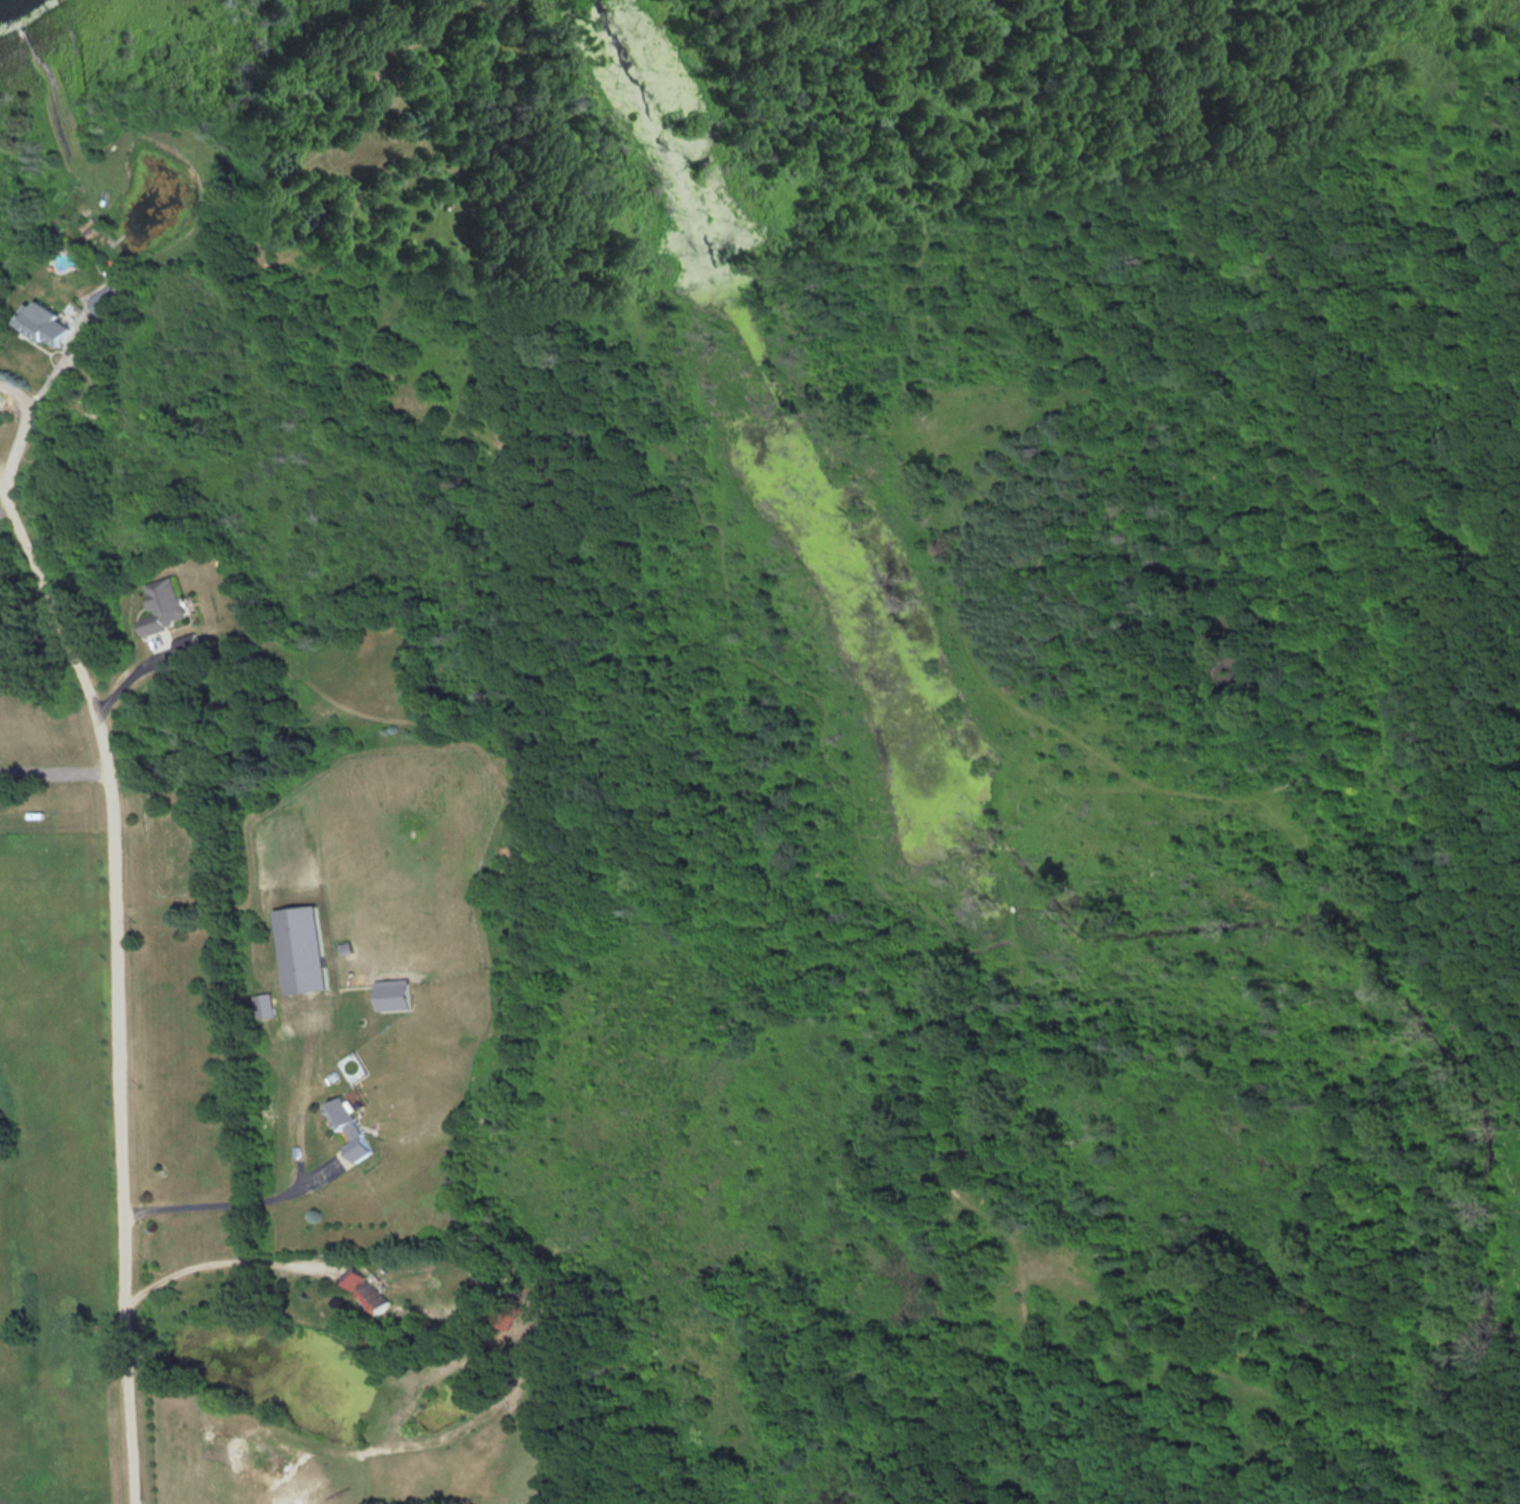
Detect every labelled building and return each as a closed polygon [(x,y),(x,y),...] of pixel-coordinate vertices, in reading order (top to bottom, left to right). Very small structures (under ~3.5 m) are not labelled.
[(103,318),(128,304),(116,284),(92,297),(103,318)] [(65,349),(80,321),(36,297),(21,326),(65,349)] [(151,584),(160,614),(145,619),(149,635),(192,623),(178,576),(151,584)] [(380,1008),(414,1008),(414,978),(380,978),(380,1008)] [(255,995),(259,1017),(276,1014),(272,992),(255,995)] [(378,1149),(345,1094),(327,1105),(360,1160),(378,1149)] [(346,1277),(382,1315),(399,1299),(362,1261),(346,1277)] [(492,1319),(509,1329),(523,1304),(505,1295),(492,1319)]
